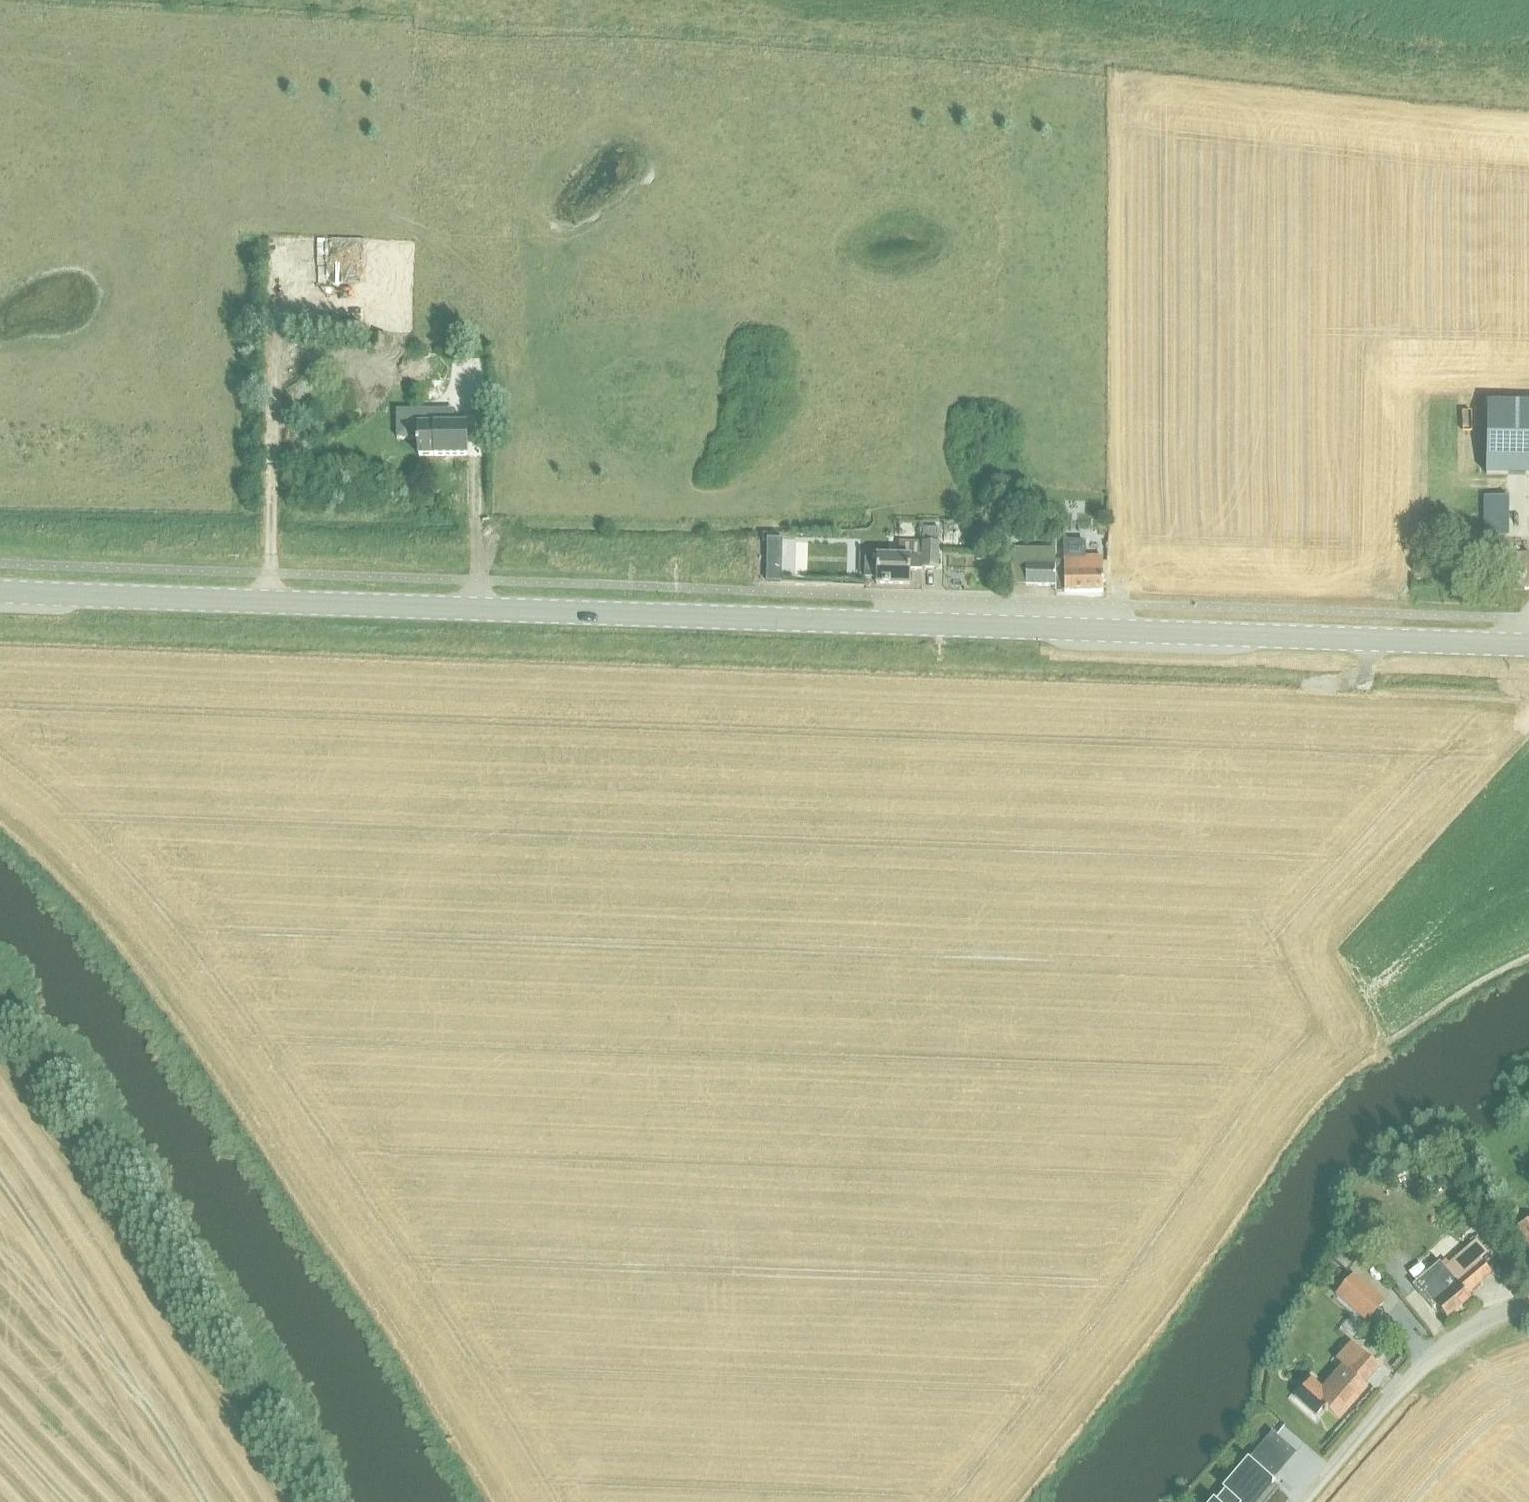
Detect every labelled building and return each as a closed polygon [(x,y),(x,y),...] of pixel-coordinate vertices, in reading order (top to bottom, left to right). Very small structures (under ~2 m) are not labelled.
[(293,263),(293,235),(272,235),(272,285),(283,285),(283,263),(293,263)] [(320,236),(308,236),(305,285),(317,286),(320,236)] [(1487,404),(1486,474),(1528,475),(1528,405),(1487,404)] [(416,410),(396,410),(396,438),(416,438),(416,445),(418,445),(418,456),(467,456),(467,424),(454,424),(454,417),(423,417),(416,417),(416,410)] [(1506,537),(1507,497),(1483,496),(1482,536),(1506,537)] [(938,569),(939,543),(939,529),(923,528),(922,557),(910,557),(866,556),(865,578),(877,578),(876,585),(910,585),(910,569),(938,569)] [(1014,549),(1008,585),(1062,585),(1062,588),(1062,592),(1101,592),(1101,590),(1101,562),(1084,562),(1085,541),(1064,541),(1064,562),(1054,562),(1054,549),(1014,549)] [(766,567),(766,578),(766,581),(781,582),(781,578),(782,568),(766,567)] [(1528,588),(1528,576),(1510,577),(1511,589),(1528,588)] [(1515,1230),(1528,1256),(1528,1222),(1515,1230)] [(1439,1263),(1412,1286),(1432,1309),(1434,1307),(1445,1321),(1470,1299),(1467,1295),(1490,1274),(1479,1261),(1486,1255),(1476,1243),(1445,1270),(1439,1263)] [(1353,1277),(1337,1295),(1367,1321),(1382,1302),(1353,1277)] [(1310,1379),(1295,1396),(1315,1413),(1320,1408),(1336,1421),(1365,1388),(1360,1384),(1376,1366),(1356,1350),(1341,1368),(1341,1367),(1322,1389),(1310,1379)] [(1212,1501),(1264,1501),(1276,1487),(1270,1481),(1295,1450),(1272,1432),(1247,1462),(1246,1462),(1212,1501)]
